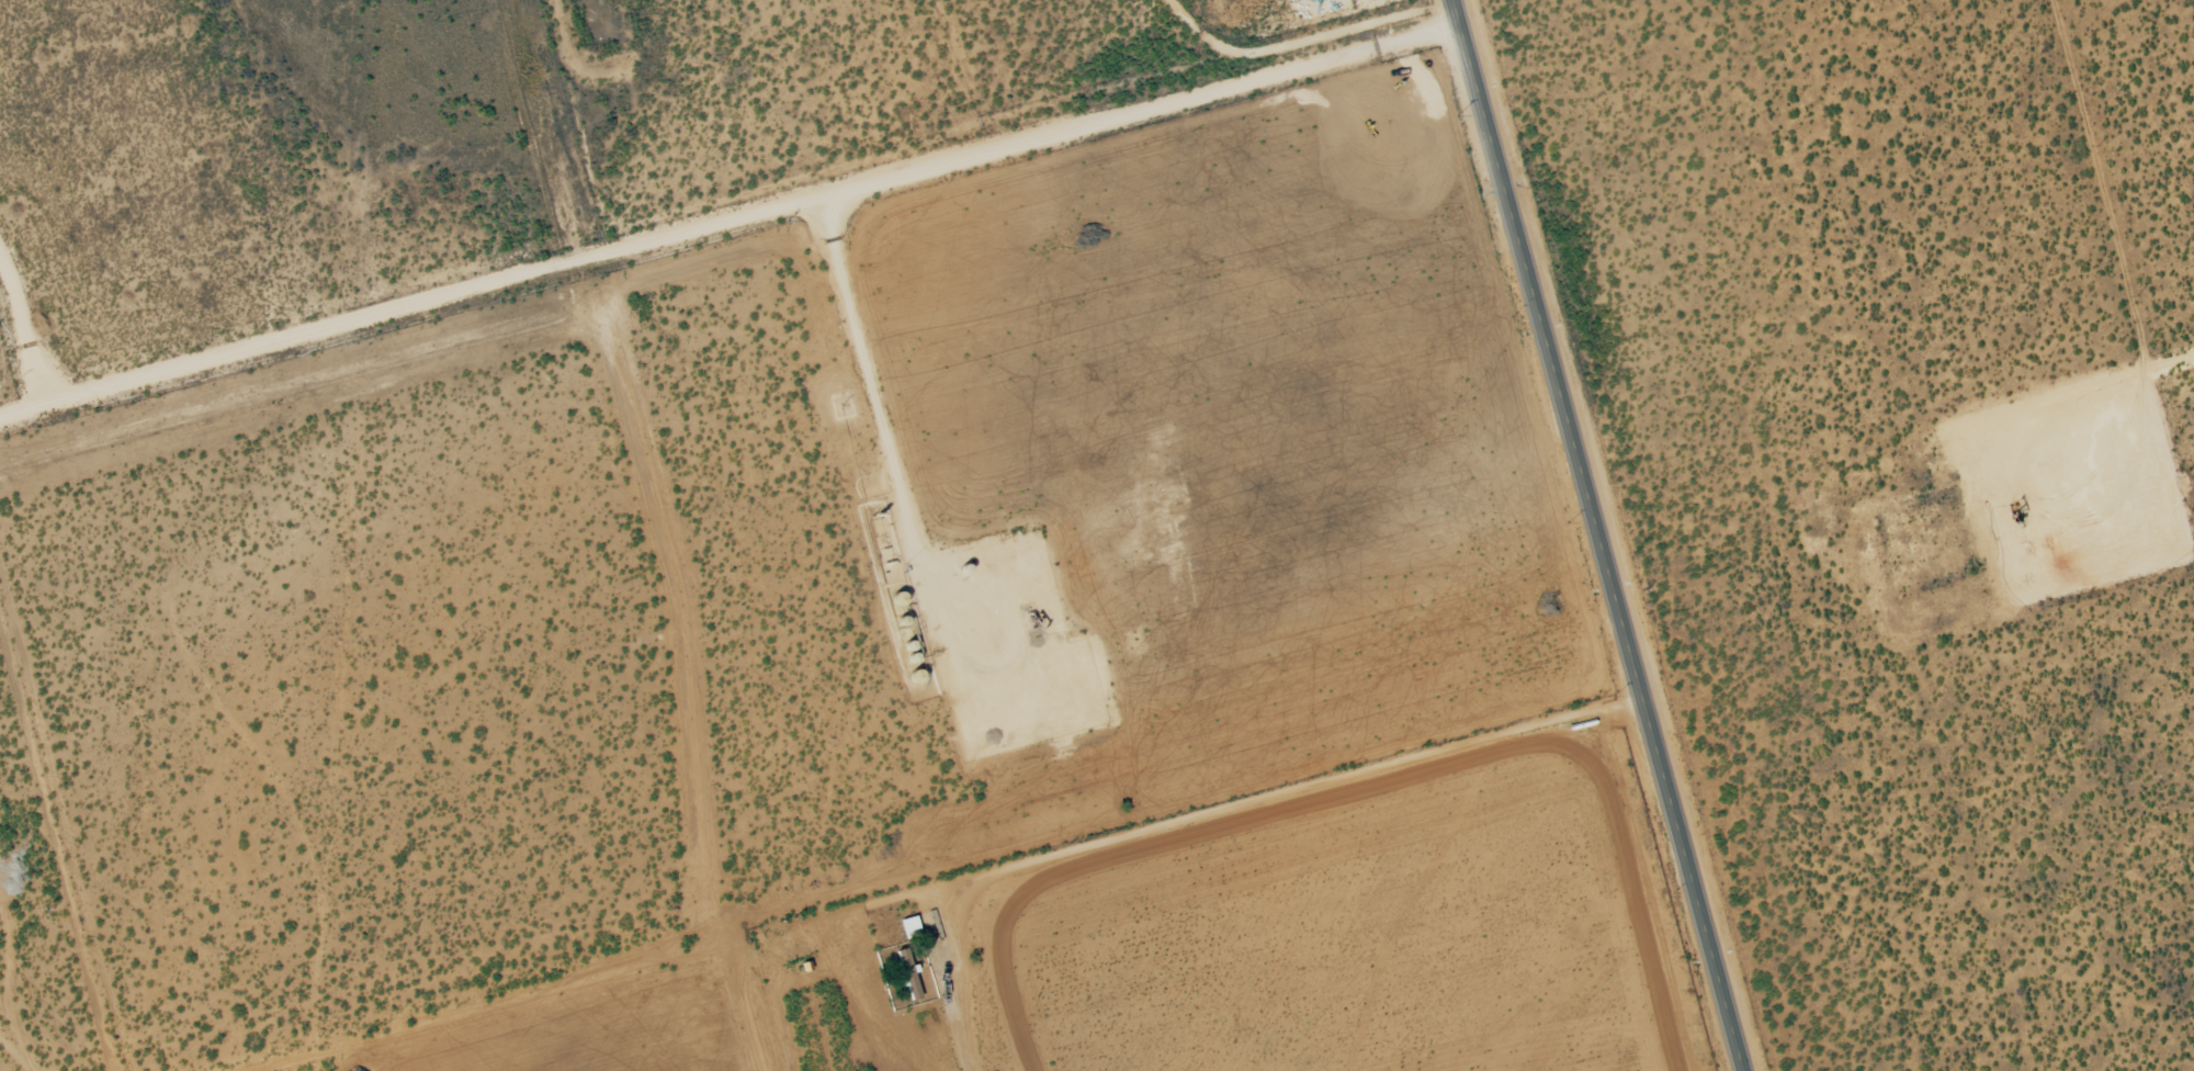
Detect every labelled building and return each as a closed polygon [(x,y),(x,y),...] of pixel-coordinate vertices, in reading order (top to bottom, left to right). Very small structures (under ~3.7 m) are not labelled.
[(920,936),(916,916),(902,919),(906,938),(920,936)] [(898,949),(907,1000),(917,998),(908,947),(898,949)]
